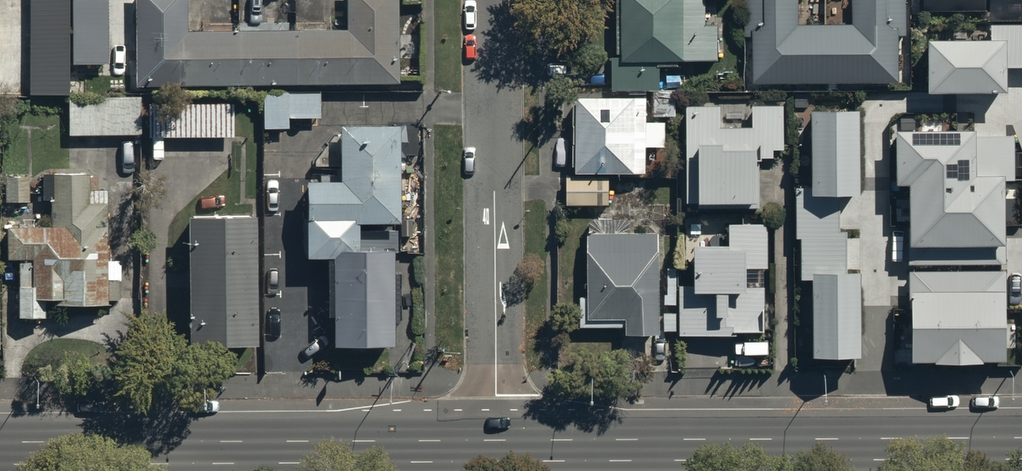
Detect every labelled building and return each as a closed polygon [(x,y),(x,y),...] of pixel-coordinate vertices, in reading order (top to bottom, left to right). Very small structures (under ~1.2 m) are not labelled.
[(28,92),(70,93),(71,0),(29,0),(28,92)] [(398,84),(398,0),(345,0),(346,32),(184,33),(184,0),(133,0),(134,86),(398,84)] [(616,58),(610,58),(610,88),(659,87),(659,65),(678,65),(678,61),(718,61),(718,24),(705,25),(705,0),(616,0),(616,58)] [(749,80),(895,80),(895,34),(905,34),(905,0),(848,0),(848,22),(797,22),(797,0),(743,0),(743,34),(749,34),(749,80)] [(921,14),(984,14),(984,0),(921,0),(921,14)] [(930,92),(1006,92),(1006,68),(1021,67),(1021,26),(992,26),(992,42),(930,42),(930,92)] [(320,90),(261,91),(262,128),(289,128),(289,117),(320,116),(320,90)] [(575,166),(575,172),(646,172),(646,143),(667,143),(667,124),(676,124),(676,90),(653,90),(653,123),(645,123),(645,97),(575,97),(575,103),(573,103),(573,166),(575,166)] [(139,99),(69,99),(69,133),(139,133),(139,99)] [(235,104),(149,103),(149,135),(234,136),(235,104)] [(719,104),(685,104),(687,203),(697,203),(697,206),(758,205),(758,157),(771,157),(771,148),(783,148),(783,105),(749,105),(749,126),(719,127),(719,104)] [(814,278),(814,356),(860,356),(859,276),(846,276),(845,237),(839,237),(838,194),(858,194),(858,111),(812,111),(812,189),(797,189),(797,238),(802,238),(802,278),(814,278)] [(421,130),(404,130),(404,124),(339,124),(339,179),(305,179),(305,255),(332,254),(331,345),(394,345),(394,248),(355,248),(355,221),(398,221),(398,155),(421,155),(421,130)] [(973,132),(900,133),(900,183),(912,183),(913,263),(1006,262),(1005,181),(1015,181),(1014,136),(973,136),(973,132)] [(29,176),(5,175),(4,201),(28,202),(29,176)] [(49,320),(49,304),(108,304),(108,299),(118,299),(118,268),(106,268),(106,203),(89,203),(89,175),(44,175),(44,200),(50,200),(50,224),(8,224),(8,262),(17,262),(17,320),(49,320)] [(609,177),(566,177),(566,204),(609,204),(609,177)] [(253,211),(184,212),(187,343),(255,342),(253,211)] [(695,284),(680,284),(680,335),(739,335),(739,328),(764,328),(764,286),(748,286),(748,268),(767,268),(767,223),(729,223),(729,244),(695,244),(695,284)] [(657,333),(659,231),(588,231),(588,297),(581,297),(581,325),(624,326),(624,332),(657,333)] [(1005,272),(913,272),(914,361),(1006,360),(1005,272)]
